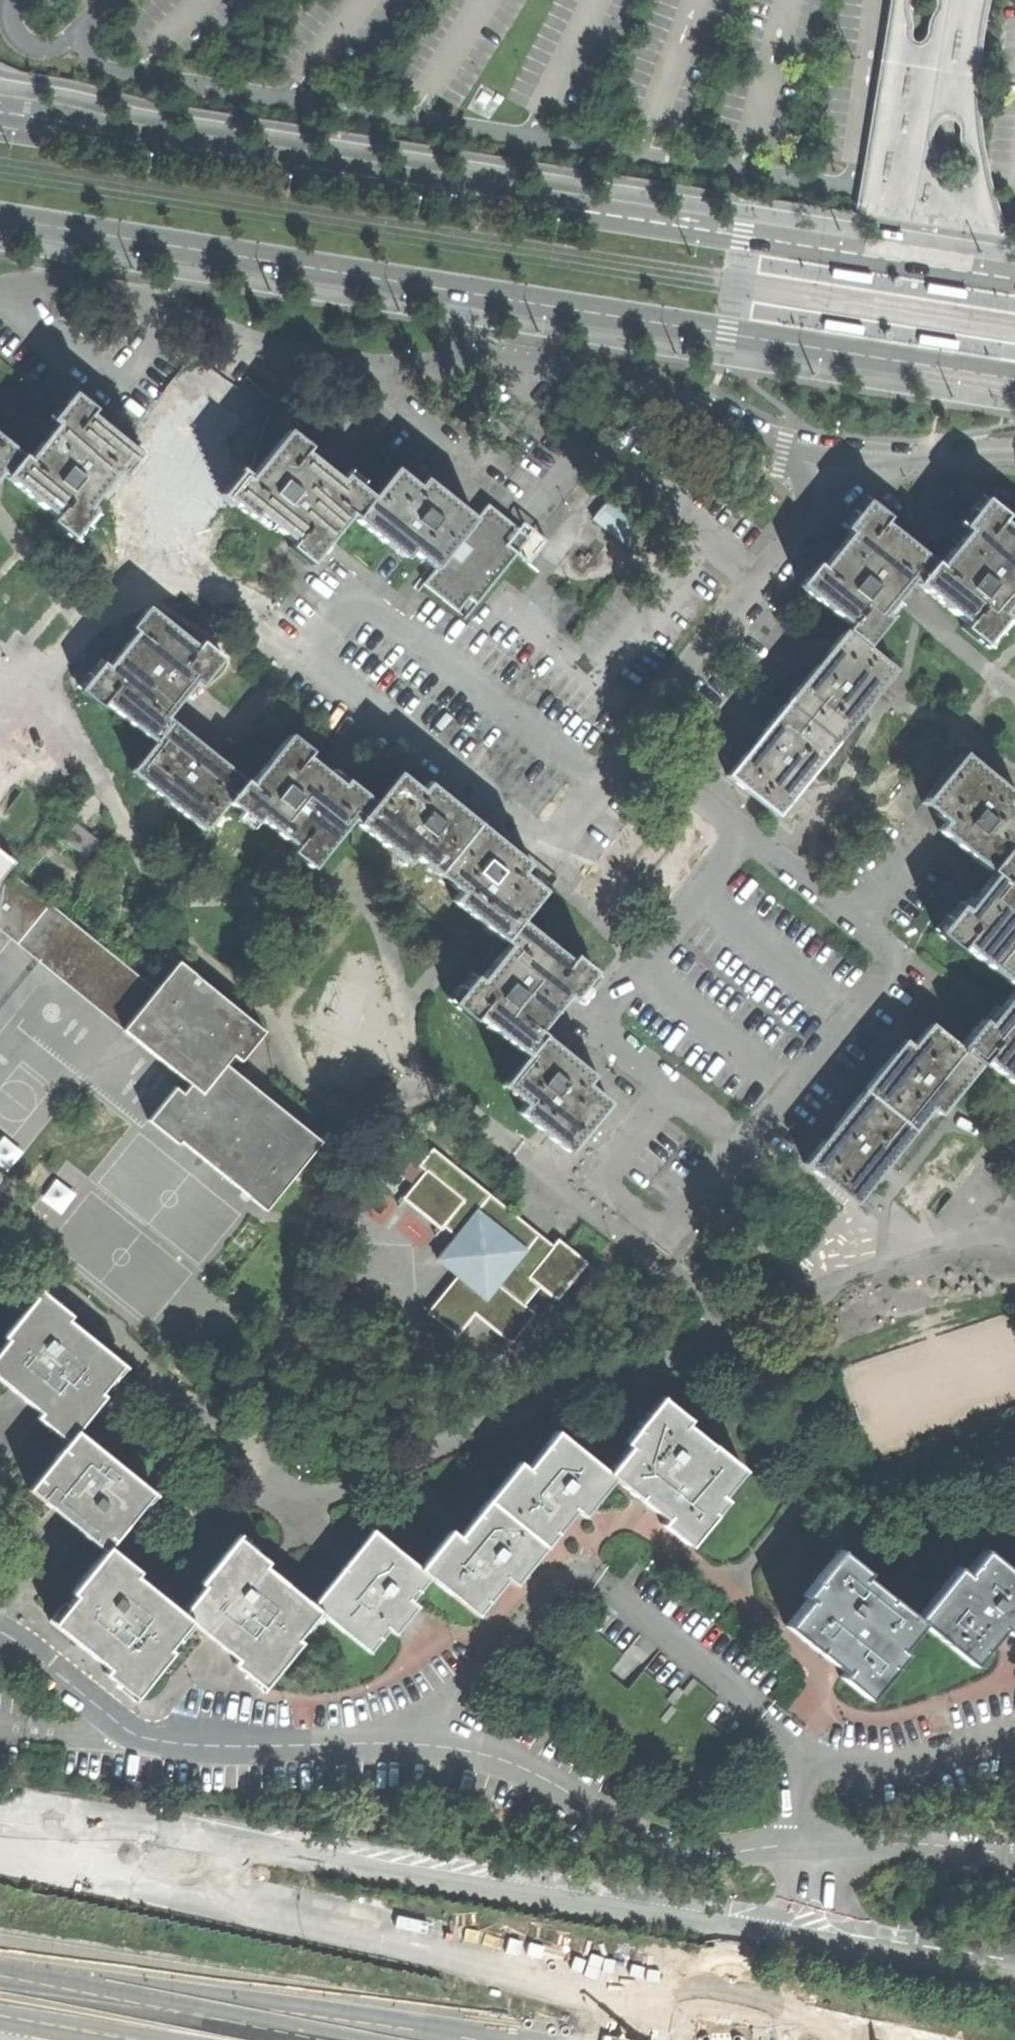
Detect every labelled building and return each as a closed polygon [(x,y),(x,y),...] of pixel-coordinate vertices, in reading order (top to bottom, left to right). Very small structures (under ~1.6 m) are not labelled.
[(32,458),(26,454),(8,477),(58,516),(53,523),(74,539),(96,511),(91,506),(120,471),(125,475),(141,454),(92,414),(95,409),(75,394),(54,421),(58,425),(49,437),(32,458)] [(251,480),(244,475),(227,497),(256,518),(260,513),(296,542),(292,547),(312,563),(351,513),(359,518),(375,497),(347,475),(344,480),(327,467),(307,451),(311,446),(291,430),(251,480)] [(3,474),(8,477),(26,454),(0,434),(0,477),(3,474)] [(398,468),(375,497),(359,518),(408,557),(415,550),(438,569),(478,518),(448,494),(428,478),(421,486),(398,468)] [(612,499),(597,517),(633,547),(648,529),(612,499)] [(1004,521),(1007,516),(988,500),(965,528),(969,532),(956,547),(941,566),(936,563),(920,583),(970,625),(966,628),(986,644),(1009,616),(1003,611),(1014,596),(1014,529),(1004,521)] [(915,580),(920,583),(936,563),(886,523),(890,517),(869,501),(847,528),(853,533),(838,551),(824,568),(820,564),(804,583),(853,622),(848,629),(870,647),(893,619),(888,614),(915,580)] [(491,503),(478,518),(438,569),(426,585),(466,619),(494,583),(532,537),(509,518),(491,503)] [(107,701),(158,743),(175,721),(170,717),(185,698),(197,681),(202,685),(224,658),(203,641),(199,645),(150,606),(134,626),(138,631),(110,667),(104,663),(82,691),(103,706),(107,701)] [(898,669),(870,647),(848,629),(821,664),(790,702),(839,742),(898,669)] [(780,813),(839,742),(790,702),(765,734),(732,775),(780,813)] [(206,830),(231,800),(247,780),(208,748),(175,721),(158,743),(134,772),(206,830)] [(354,817),(358,821),(375,799),(347,778),(343,784),(325,769),(308,755),(312,749),(291,733),(251,783),(247,780),(231,800),(257,822),(263,817),(297,844),(293,849),(314,866),(354,817)] [(923,803),(945,821),(940,829),(957,842),(991,868),(1004,851),(1014,838),(1014,810),(1006,803),(1013,794),(963,754),(923,803)] [(100,841),(77,823),(65,838),(90,856),(100,841)] [(12,868),(18,860),(0,845),(0,882),(12,868)] [(1004,851),(991,868),(995,872),(975,896),(965,909),(960,905),(938,932),(959,949),(964,944),(1010,980),(1014,973),(1014,859),(1004,851)] [(12,868),(0,882),(0,937),(6,930),(12,935),(127,1025),(159,986),(12,868)] [(479,1017),(528,1056),(545,1034),(540,1031),(555,1011),(567,994),(573,998),(594,971),(574,955),(570,959),(521,922),(506,939),(510,943),(483,978),(477,974),(455,1002),(475,1020),(479,1017)] [(12,935),(6,930),(0,937),(0,950),(12,935)] [(210,1163),(265,1208),(321,1141),(226,1063),(234,1054),(242,1061),(265,1030),(179,961),(159,986),(127,1025),(125,1029),(136,1039),(191,1083),(184,1092),(176,1086),(150,1119),(178,1143),(182,1140),(210,1163)] [(998,1011),(988,1023),(983,1020),(960,1047),(981,1065),(986,1059),(1014,1083),(1014,989),(998,1011)] [(942,1113),(981,1065),(960,1047),(930,1023),(912,1044),(905,1039),(888,1060),(865,1088),(915,1128),(934,1107),(942,1113)] [(522,1112),(571,1152),(610,1101),(588,1082),(594,1074),(582,1065),(545,1034),(528,1056),(505,1085),(528,1103),(522,1112)] [(856,1201),(915,1128),(865,1088),(836,1124),(806,1162),(856,1201)] [(475,1313),(511,1341),(536,1312),(522,1300),(536,1283),(557,1299),(588,1261),(559,1238),(547,1253),(531,1239),(512,1224),(516,1218),(432,1149),(420,1163),(425,1169),(403,1196),(440,1227),(445,1221),(456,1231),(436,1257),(458,1276),(429,1311),(458,1334),(475,1313)] [(0,1350),(0,1378),(25,1398),(41,1411),(38,1416),(66,1439),(74,1428),(102,1394),(99,1391),(121,1363),(66,1319),(70,1314),(40,1291),(3,1335),(8,1340),(0,1350)] [(499,1333),(494,1328),(492,1330),(477,1316),(463,1330),(483,1349),(499,1333)] [(664,1520),(692,1541),(728,1498),(723,1494),(743,1466),(686,1421),(690,1416),(661,1394),(627,1438),(632,1443),(612,1470),(618,1474),(653,1502),(669,1514),(664,1520)] [(151,1491),(74,1428),(66,1439),(27,1487),(64,1518),(104,1550),(107,1546),(151,1491)] [(588,1513),(618,1474),(612,1470),(560,1429),(530,1466),(521,1460),(491,1497),(548,1542),(551,1544),(571,1518),(580,1507),(588,1513)] [(517,1581),(548,1542),(491,1497),(461,1534),(453,1529),(424,1567),(433,1574),(480,1612),(499,1587),(509,1574),(517,1581)] [(414,1597),(433,1574),(424,1567),(382,1533),(351,1570),(345,1566),(315,1602),(373,1649),(391,1627),(397,1631),(408,1618),(421,1602),(414,1597)] [(204,1586),(182,1614),(189,1619),(222,1646),(238,1658),(233,1663),(263,1688),(299,1643),(296,1640),(317,1610),(264,1566),(267,1562),(237,1538),(201,1584),(204,1586)] [(138,1570),(107,1546),(104,1550),(71,1591),(75,1595),(53,1623),(91,1654),(107,1667),(103,1673),(135,1697),(171,1653),(166,1649),(189,1619),(182,1614),(134,1575),(138,1570)] [(987,1547),(968,1571),(960,1565),(919,1614),(928,1621),(979,1662),(999,1639),(1010,1626),(1014,1629),(1014,1569),(987,1547)] [(907,1647),(928,1621),(919,1614),(869,1574),(872,1570),(845,1549),(810,1592),(814,1595),(792,1623),(827,1651),(850,1669),(847,1674),(875,1697),(912,1652),(907,1647)]
